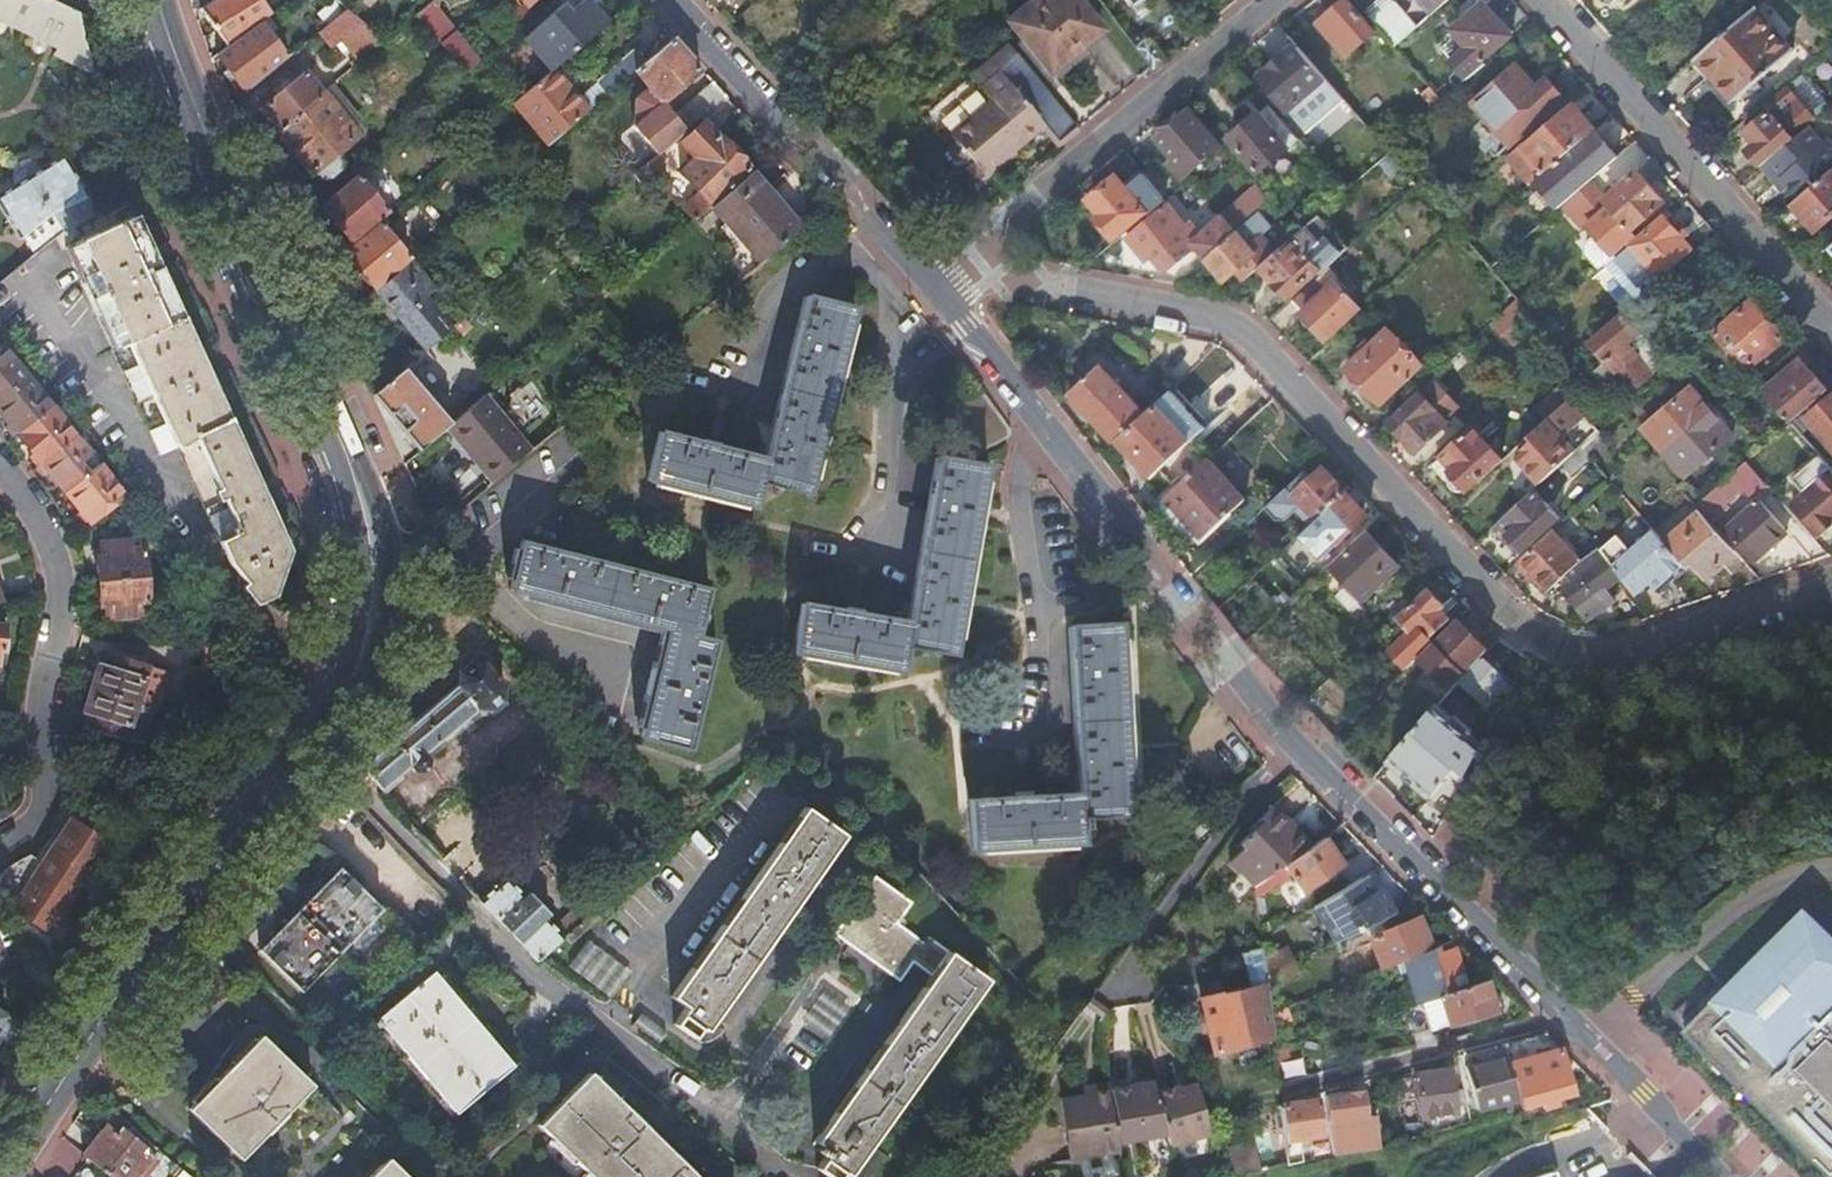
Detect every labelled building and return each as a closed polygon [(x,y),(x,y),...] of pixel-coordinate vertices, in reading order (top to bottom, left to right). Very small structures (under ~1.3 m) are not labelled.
[(95,75),(91,63),(87,47),(81,26),(80,16),(45,0),(0,0),(0,23),(57,50),(55,55),(95,75)] [(193,14),(200,12),(218,0),(190,0),(193,14)] [(260,24),(270,16),(258,0),(218,0),(200,12),(226,49),(260,24)] [(430,35),(439,46),(453,33),(434,11),(438,7),(432,0),(414,16),(422,25),(430,35)] [(534,16),(524,6),(531,0),(519,0),(520,1),(502,17),(515,32),(534,16)] [(1008,21),(1050,73),(1102,33),(1077,0),(1036,0),(1008,21)] [(1395,50),(1417,30),(1390,0),(1387,0),(1367,17),(1395,50)] [(1451,0),(1414,0),(1430,18),(1451,0)] [(551,72),(553,71),(607,26),(590,6),(585,1),(569,15),(562,7),(523,39),(551,72)] [(1376,34),(1346,2),(1317,27),(1347,60),(1376,34)] [(1450,62),(1467,82),(1483,68),(1479,63),(1510,36),(1484,7),(1478,12),(1472,5),(1460,15),(1466,22),(1453,34),(1465,49),(1450,62)] [(348,65),(351,68),(381,43),(344,10),(317,34),(330,50),(339,42),(354,60),(348,65)] [(1754,12),(1698,62),(1734,104),(1790,55),(1754,12)] [(414,16),(398,29),(406,38),(410,34),(422,25),(414,16)] [(216,57),(244,94),(286,59),(260,24),(226,49),(216,57)] [(418,45),(430,35),(422,25),(410,34),(418,45)] [(439,46),(464,76),(479,63),(453,33),(439,46)] [(1438,47),(1450,62),(1465,49),(1453,34),(1438,47)] [(699,71),(672,41),(644,65),(635,73),(649,89),(635,100),(632,129),(656,157),(671,144),(725,99),(723,97),(711,84),(672,118),(661,104),(699,71)] [(1326,82),(1297,48),(1284,58),(1284,57),(1259,80),(1288,114),(1326,82)] [(597,83),(607,96),(635,73),(644,65),(633,52),(597,83)] [(1061,152),(1080,136),(1016,57),(980,88),(991,102),(972,119),(976,124),(954,142),(972,164),(969,166),(979,180),(1044,131),(1061,152)] [(1534,89),(1514,67),(1472,105),(1508,147),(1562,101),(1545,81),(1534,89)] [(551,72),(512,105),(547,147),(587,113),(569,91),(553,71),(551,72)] [(259,111),(275,130),(276,132),(322,93),(305,73),(259,111)] [(1745,153),(1760,170),(1761,169),(1792,141),(1806,129),(1815,121),(1785,87),(1761,107),(1767,114),(1744,135),(1753,146),(1745,153)] [(322,93),(276,132),(312,174),(314,173),(322,182),(330,182),(343,171),(343,164),(336,155),(357,137),(322,93)] [(1594,133),(1594,132),(1572,107),(1508,163),(1530,187),(1533,185),(1594,133)] [(1219,149),(1189,113),(1154,142),(1175,167),(1170,171),(1179,182),(1219,149)] [(1288,150),(1259,116),(1229,140),(1258,175),(1288,150)] [(976,124),(972,119),(950,137),(954,142),(976,124)] [(692,225),(708,211),(748,172),(725,148),(703,125),(681,144),(689,155),(685,160),(690,166),(681,176),(699,196),(682,212),(692,225)] [(1825,141),(1820,145),(1806,129),(1792,141),(1761,169),(1775,185),(1788,175),(1792,180),(1786,185),(1789,189),(1799,200),(1830,173),(1831,171),(1831,149),(1825,141)] [(1533,185),(1557,212),(1561,208),(1589,183),(1617,160),(1594,132),(1594,133),(1533,185)] [(656,157),(633,177),(641,188),(661,172),(665,163),(664,161),(675,150),(671,144),(656,157)] [(11,186),(13,190),(50,167),(49,165),(48,164),(45,161),(43,159),(39,157),(36,157),(33,156),(29,156),(26,157),(23,158),(18,161),(15,163),(13,166),(11,170),(10,173),(10,176),(10,181),(11,186)] [(25,238),(55,214),(88,200),(85,194),(88,192),(67,157),(50,167),(13,190),(0,197),(0,206),(17,235),(21,232),(25,238)] [(1143,177),(1165,203),(1179,192),(1157,165),(1143,177)] [(1830,173),(1799,200),(1791,206),(1815,233),(1831,218),(1831,175),(1830,173)] [(1589,183),(1561,208),(1582,233),(1586,230),(1594,239),(1612,259),(1614,258),(1667,212),(1662,206),(1663,205),(1636,174),(1604,201),(1589,183)] [(1788,175),(1775,185),(1783,194),(1789,189),(1786,185),(1792,180),(1788,175)] [(756,268),(798,232),(774,204),(750,176),(708,211),(756,268)] [(1143,217),(1145,220),(1165,203),(1143,177),(1125,191),(1117,180),(1088,203),(1099,218),(1096,221),(1098,224),(1098,230),(1104,238),(1110,239),(1113,242),(1143,217)] [(350,243),(385,213),(356,179),(322,208),(323,216),(331,226),(336,226),(350,243)] [(1195,249),(1205,261),(1236,234),(1271,203),(1260,190),(1197,245),(1168,209),(1127,241),(1141,257),(1148,253),(1165,273),(1195,249)] [(66,233),(99,217),(88,200),(55,214),(25,238),(36,256),(59,238),(66,233)] [(1317,274),(1320,277),(1329,268),(1336,262),(1347,251),(1319,218),(1276,255),(1260,269),(1275,285),(1274,286),(1288,301),(1317,274)] [(1614,258),(1612,259),(1603,267),(1610,276),(1616,277),(1623,286),(1623,291),(1634,304),(1636,302),(1639,304),(1646,298),(1639,289),(1653,277),(1657,282),(1690,252),(1661,219),(1615,259),(1614,258)] [(269,594),(284,552),(248,474),(203,377),(145,251),(131,220),(72,248),(87,283),(82,286),(96,318),(102,316),(117,350),(112,353),(161,457),(177,450),(220,544),(226,557),(228,562),(230,566),(257,600),(269,594)] [(380,226),(345,255),(361,274),(359,275),(369,287),(371,285),(374,289),(408,260),(380,226)] [(1260,269),(1276,255),(1260,237),(1247,248),(1236,234),(1205,261),(1225,283),(1237,274),(1245,283),(1260,269)] [(1612,259),(1594,239),(1585,247),(1584,257),(1597,272),(1603,267),(1612,259)] [(410,262),(376,291),(427,351),(461,322),(410,262)] [(1326,293),(1334,286),(1340,281),(1329,268),(1320,277),(1315,281),(1326,293)] [(1315,281),(1292,303),(1302,315),(1326,341),(1358,311),(1334,286),(1326,293),(1315,281)] [(807,298),(766,461),(658,435),(645,484),(753,510),(761,484),(808,495),(843,357),(855,310),(807,298)] [(1536,325),(1515,301),(1491,324),(1511,346),(1536,325)] [(1781,340),(1750,303),(1713,335),(1744,372),(1781,340)] [(1666,363),(1625,315),(1591,344),(1605,361),(1591,373),(1606,389),(1619,377),(1632,392),(1666,363)] [(1421,368),(1387,329),(1344,368),(1379,406),(1421,368)] [(28,378),(3,349),(0,352),(0,401),(28,378)] [(1799,362),(1790,369),(1798,378),(1806,371),(1799,362)] [(1093,425),(1112,446),(1115,443),(1144,416),(1097,369),(1068,397),(1085,416),(1091,409),(1099,419),(1093,425)] [(1798,378),(1790,369),(1764,392),(1789,421),(1824,389),(1807,370),(1806,371),(1798,378)] [(447,430),(452,426),(405,370),(373,396),(420,452),(447,430)] [(51,407),(28,378),(0,401),(0,413),(18,434),(51,407)] [(1420,394),(1387,425),(1389,427),(1389,432),(1396,439),(1400,438),(1414,455),(1447,425),(1443,421),(1457,408),(1431,379),(1418,392),(1420,394)] [(1665,453),(1710,415),(1689,391),(1643,429),(1665,453)] [(1570,399),(1563,392),(1544,409),(1550,417),(1570,399)] [(1144,416),(1115,443),(1150,480),(1188,444),(1171,424),(1184,411),(1168,394),(1144,416)] [(498,482),(534,453),(487,397),(452,426),(447,430),(467,454),(471,450),(498,482)] [(1806,420),(1827,444),(1825,445),(1831,452),(1831,397),(1806,420)] [(1586,418),(1570,399),(1550,417),(1529,437),(1533,441),(1516,457),(1541,484),(1559,467),(1574,453),(1562,440),(1586,418)] [(42,464),(75,437),(51,407),(18,434),(42,464)] [(1085,416),(1093,425),(1099,419),(1091,409),(1085,416)] [(1731,439),(1710,415),(1665,453),(1685,477),(1731,439)] [(1500,462),(1472,429),(1440,458),(1452,472),(1449,474),(1452,477),(1450,479),(1449,483),(1450,486),(1451,489),(1454,491),(1457,492),(1460,492),(1465,491),(1467,492),(1500,462)] [(1606,441),(1598,432),(1585,443),(1580,448),(1588,456),(1606,441)] [(66,493),(99,466),(75,437),(42,464),(66,493)] [(1323,455),(1311,442),(1285,466),(1297,479),(1304,473),(1323,455)] [(1588,456),(1580,448),(1574,453),(1559,467),(1566,476),(1588,456)] [(467,454),(494,486),(498,482),(471,450),(467,454)] [(938,458),(910,622),(800,606),(791,656),(901,674),(905,647),(955,655),(978,521),(987,466),(938,458)] [(1817,458),(1791,481),(1802,494),(1789,505),(1817,537),(1831,525),(1831,474),(1829,470),(1828,470),(1817,458)] [(1244,501),(1207,461),(1164,502),(1180,520),(1183,518),(1197,534),(1221,513),(1225,518),(1244,501)] [(1745,463),(1696,507),(1699,511),(1710,523),(1727,508),(1723,502),(1740,487),(1750,499),(1764,486),(1745,463)] [(123,496),(99,466),(66,493),(90,522),(123,496)] [(1308,526),(1343,493),(1321,470),(1310,480),(1304,473),(1297,479),(1264,511),(1275,523),(1284,523),(1295,513),(1308,526)] [(1365,517),(1343,493),(1308,526),(1296,538),(1318,561),(1365,517)] [(1557,519),(1535,494),(1499,527),(1522,552),(1557,519)] [(1786,533),(1759,503),(1725,533),(1751,563),(1786,533)] [(1699,511),(1662,542),(1683,567),(1689,573),(1696,568),(1704,578),(1734,552),(1710,523),(1699,511)] [(1600,551),(1635,598),(1649,586),(1654,592),(1683,567),(1662,542),(1651,530),(1645,534),(1634,521),(1600,551)] [(1579,562),(1550,532),(1517,563),(1545,593),(1565,575),(1574,567),(1579,562)] [(1397,568),(1364,533),(1328,567),(1346,586),(1360,602),(1397,568)] [(98,558),(99,582),(148,578),(144,541),(101,545),(102,557),(98,558)] [(711,593),(645,577),(523,547),(511,596),(670,634),(644,741),(692,753),(716,653),(718,645),(706,642),(699,641),(700,636),(711,593)] [(1596,550),(1579,562),(1585,571),(1580,575),(1574,567),(1565,575),(1570,583),(1562,588),(1585,621),(1611,603),(1602,590),(1616,580),(1596,550)] [(1759,581),(1739,557),(1726,567),(1742,587),(1759,581)] [(148,578),(99,582),(101,607),(105,607),(106,619),(151,616),(148,578)] [(1349,613),(1360,602),(1346,586),(1334,597),(1349,613)] [(1443,608),(1426,590),(1396,618),(1409,630),(1387,651),(1406,670),(1418,659),(1431,646),(1432,645),(1427,639),(1446,620),(1439,611),(1443,608)] [(1485,652),(1455,621),(1432,645),(1431,646),(1418,659),(1449,691),(1461,677),(1485,652)] [(1069,627),(1079,796),(969,802),(972,851),(1082,845),(1081,831),(1088,831),(1087,818),(1130,815),(1121,667),(1119,624),(1069,627)] [(1449,692),(1485,652),(1461,677),(1449,691),(1449,692)] [(99,666),(92,689),(139,705),(151,669),(108,655),(103,667),(99,666)] [(1503,676),(1482,656),(1459,682),(1486,705),(1503,676)] [(457,687),(362,768),(381,791),(409,768),(413,773),(423,774),(429,769),(431,760),(426,753),(477,710),(490,712),(503,701),(504,687),(485,664),(470,663),(457,674),(457,687)] [(139,705),(92,689),(85,713),(90,714),(86,727),(128,741),(139,705)] [(146,747),(157,711),(139,705),(128,741),(146,747)] [(1437,709),(1390,760),(1433,798),(1457,772),(1450,764),(1472,740),(1437,709)] [(85,759),(113,768),(118,754),(90,745),(85,759)] [(1289,825),(1270,806),(1246,830),(1248,832),(1238,842),(1242,847),(1228,861),(1253,886),(1253,885),(1282,865),(1309,846),(1289,825)] [(845,836),(806,807),(671,996),(686,1007),(681,1014),(706,1032),(708,1029),(711,1032),(719,1021),(715,1018),(795,906),(799,908),(807,897),(804,894),(845,836)] [(61,916),(106,847),(64,819),(48,844),(54,848),(20,899),(14,907),(52,933),(62,916),(61,916)] [(1340,866),(1321,837),(1309,846),(1282,865),(1289,876),(1305,899),(1328,883),(1324,877),(1331,872),(1340,866)] [(1282,865),(1253,885),(1255,899),(1289,876),(1282,865)] [(381,913),(338,871),(258,953),(300,994),(381,913)] [(1358,877),(1312,906),(1333,942),(1390,914),(1375,891),(1369,895),(1362,883),(1358,877)] [(518,941),(538,962),(564,939),(595,913),(597,911),(586,901),(555,928),(546,919),(550,915),(530,895),(526,898),(506,878),(479,901),(518,941)] [(846,944),(900,983),(914,964),(933,978),(899,1023),(896,1021),(888,1032),(891,1034),(827,1123),(823,1120),(816,1131),(819,1133),(814,1141),(818,1145),(815,1150),(826,1158),(824,1160),(839,1170),(833,1176),(875,1176),(883,1166),(866,1154),(991,982),(927,937),(923,943),(898,925),(913,904),(875,878),(843,923),(854,931),(846,944)] [(600,919),(596,914),(595,913),(564,939),(570,946),(590,930),(589,928),(600,919)] [(1808,913),(1688,1030),(1831,1176),(1831,937),(1808,913)] [(1366,938),(1379,969),(1394,963),(1428,949),(1415,919),(1406,922),(1400,925),(1397,920),(1384,924),(1386,930),(1366,938)] [(834,935),(846,944),(854,931),(843,923),(834,935)] [(583,940),(565,971),(611,998),(629,967),(583,940)] [(1403,969),(1414,1004),(1419,1002),(1465,987),(1454,954),(1452,949),(1451,950),(1447,942),(1428,949),(1394,963),(1396,971),(1403,969)] [(1263,961),(1265,976),(1291,963),(1283,949),(1263,961)] [(1291,963),(1265,976),(1266,984),(1267,992),(1298,977),(1291,963)] [(511,1067),(431,973),(375,1021),(455,1116),(511,1067)] [(802,1016),(832,1031),(853,989),(824,974),(802,1016)] [(1465,987),(1419,1002),(1428,1029),(1446,1024),(1447,1026),(1494,1012),(1491,1003),(1483,981),(1465,987)] [(1262,1083),(1278,1081),(1275,1052),(1272,1030),(1270,1013),(1267,992),(1266,984),(1200,999),(1213,1055),(1260,1043),(1262,1053),(1259,1053),(1262,1083)] [(1285,1007),(1270,1013),(1272,1030),(1291,1024),(1285,1007)] [(245,1026),(241,1030),(236,1035),(200,1091),(204,1096),(190,1111),(241,1158),(310,1086),(271,1050),(278,1043),(261,1027),(257,1024),(254,1023),(250,1024),(245,1026)] [(1520,1103),(1521,1106),(1544,1101),(1571,1094),(1559,1051),(1543,1034),(1503,1045),(1507,1057),(1520,1103)] [(1479,1114),(1520,1103),(1507,1057),(1465,1068),(1479,1114)] [(1454,1113),(1449,1073),(1415,1077),(1421,1119),(1454,1113)] [(587,1074),(536,1125),(590,1176),(694,1176),(587,1074)] [(1121,1143),(1168,1135),(1171,1146),(1212,1134),(1198,1084),(1181,1089),(1180,1086),(1156,1093),(1153,1082),(1112,1089),(1111,1084),(1091,1087),(1093,1096),(1063,1101),(1072,1160),(1122,1152),(1121,1143)] [(1325,1097),(1333,1153),(1344,1151),(1341,1123),(1366,1120),(1364,1092),(1325,1097)] [(1282,1109),(1286,1139),(1325,1134),(1321,1104),(1282,1109)] [(83,1154),(111,1176),(136,1176),(154,1156),(126,1131),(121,1138),(107,1126),(83,1154)] [(1262,1173),(1255,1143),(1230,1149),(1236,1176),(1246,1176),(1262,1173)] [(386,1159),(369,1176),(404,1176),(386,1159)]
